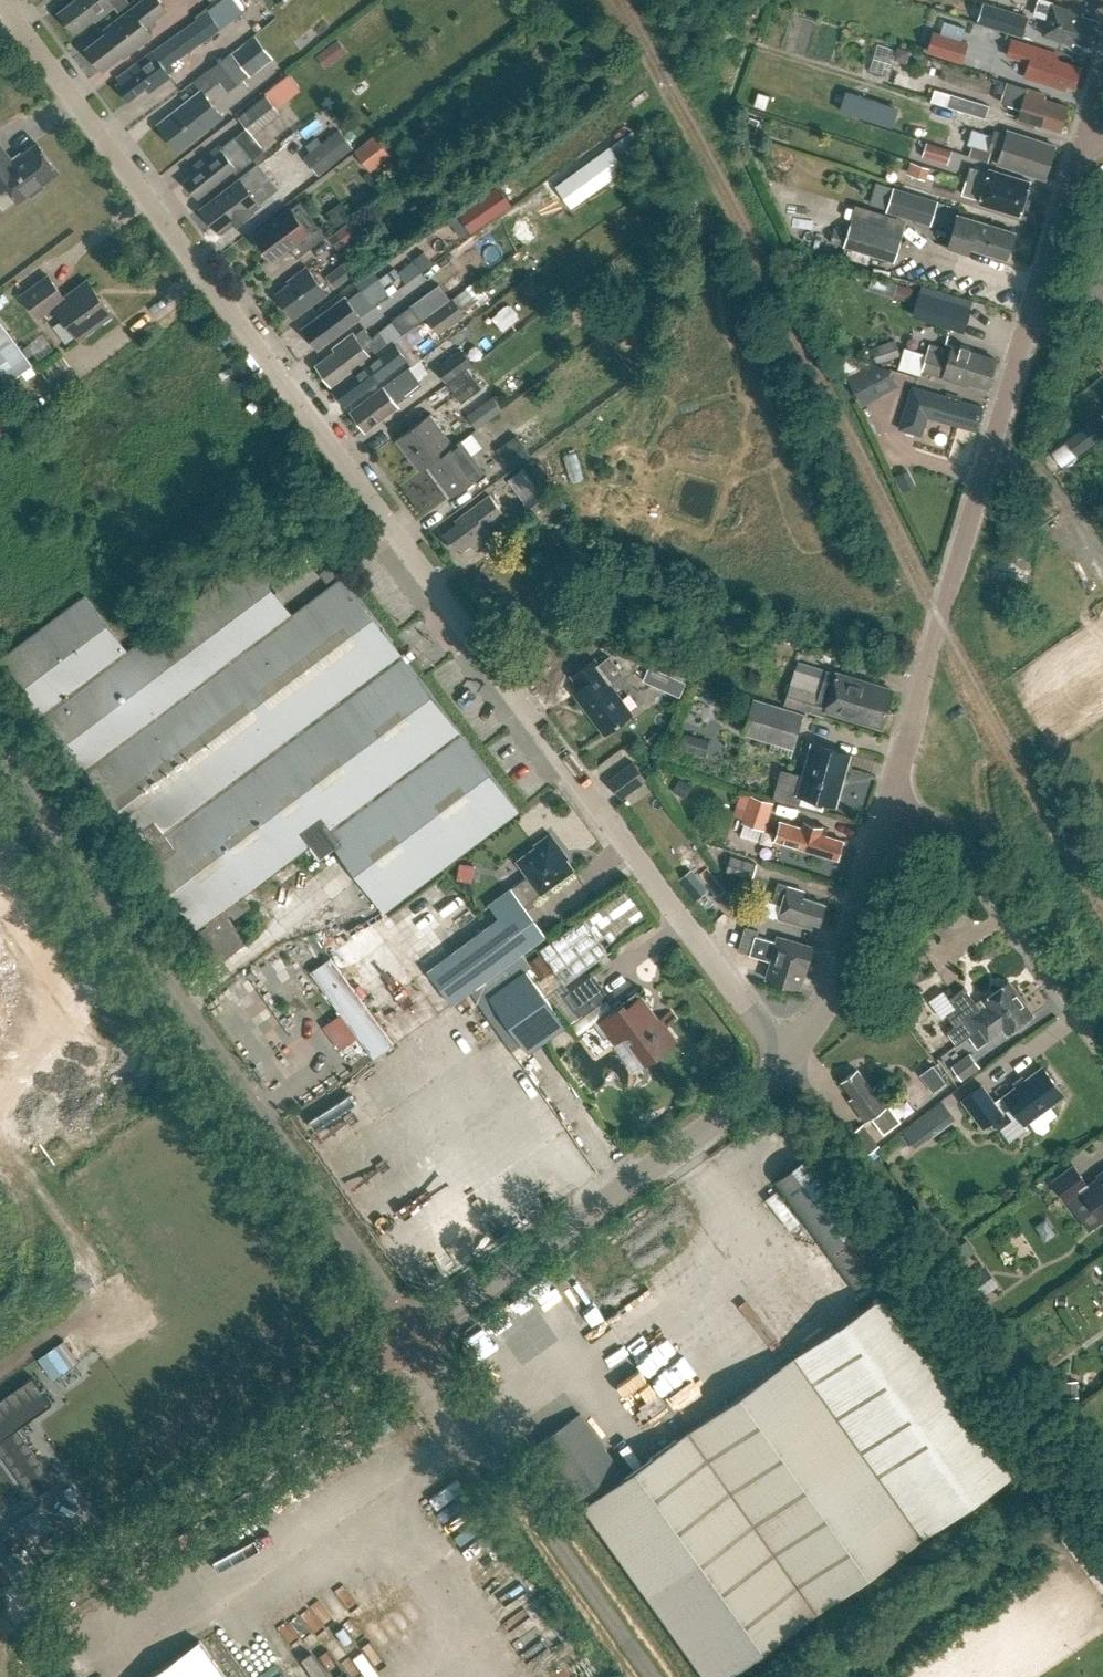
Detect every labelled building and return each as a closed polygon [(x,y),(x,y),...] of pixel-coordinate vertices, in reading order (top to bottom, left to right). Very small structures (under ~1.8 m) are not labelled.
[(58,12),(74,32),(93,18),(96,21),(114,6),(118,11),(129,3),(127,0),(74,0),(58,12)] [(165,10),(158,0),(143,0),(111,24),(113,28),(85,49),(101,70),(121,55),(122,57),(151,35),(144,26),(165,10)] [(152,52),(117,78),(120,82),(115,85),(128,102),(146,89),(149,93),(171,77),(164,69),(220,29),(243,13),(233,0),(222,0),(207,11),(205,8),(195,16),(198,19),(152,52)] [(1097,22),(1081,17),(1081,14),(1039,0),(1034,15),(1047,19),(1042,36),(1072,45),(1073,42),(1089,47),(1097,22)] [(1028,16),(983,1),(976,22),(1022,37),(1028,16)] [(926,51),(962,63),(968,42),(932,31),(926,51)] [(1073,88),(1080,68),(1056,60),(1057,55),(1011,40),(1006,56),(1028,63),(1024,77),(1065,90),(1066,85),(1073,88)] [(864,68),(884,73),(891,48),(870,43),(864,68)] [(326,49),(317,57),(326,69),(336,61),(326,49)] [(230,53),(227,55),(209,70),(226,92),(248,75),(230,53)] [(247,127),(253,135),(281,112),(277,108),(301,89),(288,74),(265,92),(267,95),(239,117),(247,127)] [(913,93),(917,80),(899,75),(895,88),(913,93)] [(1028,88),(1007,81),(1000,102),(1021,109),(1017,123),(1034,129),(1036,124),(1060,131),(1067,107),(1044,100),(1045,95),(1027,90),(1028,88)] [(947,93),(936,90),(933,99),(944,103),(947,93)] [(177,151),(221,117),(201,91),(157,125),(177,151)] [(765,109),(769,96),(758,93),(754,106),(765,109)] [(946,106),(985,118),(989,105),(950,93),(946,106)] [(887,129),(892,113),(880,109),(875,125),(887,129)] [(756,133),(760,121),(751,118),(747,131),(756,133)] [(923,132),(927,121),(915,118),(911,128),(923,132)] [(993,135),(972,129),(967,144),(999,154),(996,164),(1045,178),(1055,147),(1008,133),(1007,136),(994,132),(993,135)] [(353,148),(339,130),(306,156),(320,174),(353,148)] [(370,171),(390,155),(374,135),(354,150),(370,171)] [(221,147),(220,146),(186,172),(190,177),(185,181),(198,198),(233,171),(236,174),(253,160),(235,137),(221,147)] [(605,139),(591,147),(604,171),(619,163),(605,139)] [(921,156),(947,164),(952,151),(926,142),(921,156)] [(42,185),(59,173),(37,144),(13,162),(0,144),(0,187),(4,183),(19,203),(29,195),(31,198),(44,188),(42,185)] [(929,168),(914,164),(910,176),(925,180),(929,168)] [(1025,199),(1030,182),(990,170),(990,173),(971,168),(967,181),(1025,199)] [(250,192),(260,185),(250,171),(200,209),(217,232),(231,222),(234,226),(253,212),(249,207),(257,201),(250,192)] [(1020,216),(1025,199),(967,181),(963,195),(981,200),(980,204),(1020,216)] [(498,185),(458,213),(471,232),(511,205),(498,185)] [(885,211),(930,225),(938,201),(893,187),(885,211)] [(337,227),(352,216),(341,201),(326,212),(337,227)] [(298,202),(289,209),(254,235),(272,259),(295,242),(303,253),(325,236),(317,225),(316,226),(298,202)] [(1007,259),(1015,233),(978,222),(977,223),(958,217),(949,248),(969,255),(971,248),(1007,259)] [(363,230),(354,218),(329,237),(338,249),(363,230)] [(901,240),(850,224),(847,236),(834,232),(830,243),(843,247),(846,248),(843,257),(867,264),(870,256),(894,263),(901,240)] [(476,244),(427,267),(440,294),(488,271),(476,244)] [(403,282),(417,270),(407,259),(394,271),(403,282)] [(335,288),(356,273),(347,261),(326,276),(335,288)] [(293,317),(324,294),(305,268),(288,281),(290,284),(276,294),(293,317)] [(54,307),(79,340),(113,314),(88,280),(64,297),(48,276),(22,295),(39,318),(54,307)] [(893,297),(908,301),(912,288),(898,283),(893,297)] [(427,317),(439,334),(464,315),(463,313),(476,302),(466,288),(427,317)] [(303,330),(317,349),(360,317),(345,298),(303,330)] [(331,346),(334,350),(315,364),(331,386),(424,317),(414,303),(392,320),(371,337),(364,327),(353,335),(351,331),(331,346)] [(0,318),(0,377),(8,387),(36,365),(0,318)] [(878,364),(900,356),(894,339),(871,348),(878,364)] [(345,405),(406,359),(394,344),(333,389),(345,405)] [(959,349),(947,345),(945,349),(931,345),(928,354),(913,349),(907,370),(921,374),(923,370),(967,384),(970,381),(988,387),(997,360),(969,352),(970,350),(960,347),(959,349)] [(626,363),(639,362),(638,347),(624,349),(626,363)] [(446,383),(466,368),(472,363),(461,349),(435,368),(446,383)] [(862,405),(898,385),(889,368),(871,362),(846,377),(862,405)] [(397,405),(422,386),(409,368),(350,412),(365,432),(398,408),(397,405)] [(482,389),(466,368),(446,383),(445,384),(461,404),(482,389)] [(479,369),(473,374),(480,384),(487,378),(479,369)] [(976,432),(983,408),(961,401),(962,398),(947,394),(946,397),(913,387),(900,429),(922,436),(927,417),(976,432)] [(477,428),(501,409),(492,397),(467,415),(477,428)] [(1102,436),(1102,417),(1101,414),(1100,413),(1065,441),(1077,456),(1102,436)] [(419,471),(426,466),(454,445),(431,414),(396,440),(419,471)] [(510,470),(531,455),(516,436),(496,451),(510,470)] [(461,440),(454,445),(426,466),(449,499),(485,473),(461,440)] [(524,501),(522,502),(531,514),(549,501),(540,489),(538,490),(523,470),(509,481),(524,501)] [(485,528),(503,514),(489,496),(454,521),(457,525),(442,536),(453,551),(459,547),(462,551),(471,545),(473,548),(491,536),(485,528)] [(275,560),(288,578),(323,553),(310,535),(275,560)] [(250,560),(128,652),(86,596),(0,660),(0,664),(36,712),(198,929),(197,930),(221,962),(247,942),(227,916),(231,913),(235,918),(251,906),(243,895),(309,846),(319,859),(336,846),(385,912),(477,843),(496,829),(520,811),(519,810),(344,577),(292,617),(250,560)] [(321,573),(328,582),(341,572),(334,563),(321,573)] [(686,597),(688,588),(676,585),(674,594),(686,597)] [(572,692),(603,734),(631,713),(609,683),(622,674),(609,656),(599,664),(595,659),(572,676),(580,687),(572,692)] [(832,681),(795,669),(785,702),(822,714),(824,709),(879,726),(890,689),(834,672),(832,681)] [(679,695),(685,682),(672,676),(666,689),(679,695)] [(792,749),(803,714),(753,698),(742,733),(792,749)] [(680,750),(705,756),(710,740),(685,733),(680,750)] [(835,804),(850,753),(811,742),(796,793),(835,804)] [(633,762),(608,780),(621,798),(646,780),(633,762)] [(685,799),(692,786),(679,779),(672,792),(685,799)] [(763,831),(772,803),(749,796),(740,824),(763,831)] [(837,859),(843,840),(824,834),(826,828),(803,820),(801,826),(779,820),(773,839),(837,859)] [(563,852),(550,834),(534,846),(535,847),(517,861),(528,876),(510,889),(523,907),(574,870),(562,853),(563,852)] [(725,871),(752,880),(757,864),(730,856),(725,871)] [(691,870),(678,880),(687,891),(699,881),(691,870)] [(819,923),(824,904),(801,897),(803,890),(778,882),(772,901),(783,904),(779,917),(812,927),(813,921),(819,923)] [(712,920),(719,913),(713,907),(706,914),(712,920)] [(523,951),(499,919),(428,971),(452,1003),(523,951)] [(581,919),(540,949),(568,986),(609,956),(581,919)] [(800,989),(812,948),(778,938),(776,943),(756,937),(758,931),(745,927),(738,951),(750,954),(749,955),(771,962),(765,979),(800,989)] [(554,971),(541,954),(531,961),(543,978),(554,971)] [(374,1059),(394,1044),(330,959),(310,974),(374,1059)] [(526,970),(489,996),(528,1051),(564,1025),(526,970)] [(581,1021),(611,999),(594,976),(564,998),(581,1021)] [(967,1036),(968,1035),(1021,997),(1008,980),(976,1003),(964,986),(948,998),(956,1007),(946,1015),(955,1027),(959,1024),(967,1036)] [(640,994),(596,1027),(597,1028),(600,1026),(614,1045),(611,1047),(612,1048),(626,1038),(647,1066),(678,1043),(668,1028),(678,1021),(677,1019),(666,1026),(664,1023),(674,1015),(672,1013),(657,1024),(651,1015),(654,1013),(640,994)] [(1033,1014),(1021,997),(968,1035),(977,1048),(1004,1029),(1007,1033),(1033,1014)] [(961,1080),(979,1067),(969,1053),(951,1066),(961,1080)] [(1050,1107),(1064,1096),(1043,1067),(995,1103),(982,1086),(963,1100),(982,1127),(1011,1106),(1025,1125),(1029,1122),(1036,1132),(1043,1135),(1049,1130),(1048,1123),(1057,1116),(1050,1107)] [(930,1097),(948,1083),(937,1070),(919,1083),(930,1097)] [(850,1099),(867,1122),(873,1118),(885,1134),(901,1122),(875,1088),(873,1090),(858,1071),(842,1083),(853,1097),(850,1099)] [(311,1110),(340,1153),(383,1123),(355,1081),(311,1110)] [(955,1120),(945,1106),(941,1101),(906,1127),(917,1142),(924,1137),(927,1141),(938,1133),(955,1120)] [(867,1156),(880,1146),(863,1125),(850,1134),(867,1156)] [(891,1260),(811,1152),(772,1182),(852,1290),(891,1260)] [(1088,1186),(1074,1166),(1052,1182),(1067,1202),(1082,1192),(1102,1222),(1102,1175),(1088,1186)] [(952,1267),(975,1251),(967,1240),(944,1257),(952,1267)] [(975,1302),(998,1285),(985,1266),(962,1283),(975,1302)] [(706,1676),(724,1676),(1025,1462),(896,1282),(624,1476),(580,1414),(536,1445),(580,1508),(584,1505),(706,1676)] [(1066,1306),(1067,1297),(1056,1296),(1056,1305),(1066,1306)] [(31,1359),(47,1379),(73,1359),(56,1339),(31,1359)] [(18,1429),(52,1404),(33,1377),(0,1400),(0,1450),(34,1498),(56,1482),(18,1429)] [(1061,1397),(1078,1397),(1078,1381),(1060,1381),(1061,1397)] [(55,1527),(40,1505),(11,1526),(18,1537),(33,1526),(41,1537),(55,1527)] [(10,1552),(0,1538),(0,1559),(10,1552)] [(23,1576),(25,1574),(23,1572),(10,1552),(1,1559),(17,1580),(23,1576)] [(148,1676),(226,1676),(200,1640),(148,1676)] [(292,1676),(323,1676),(305,1652),(285,1667),(292,1676)]
